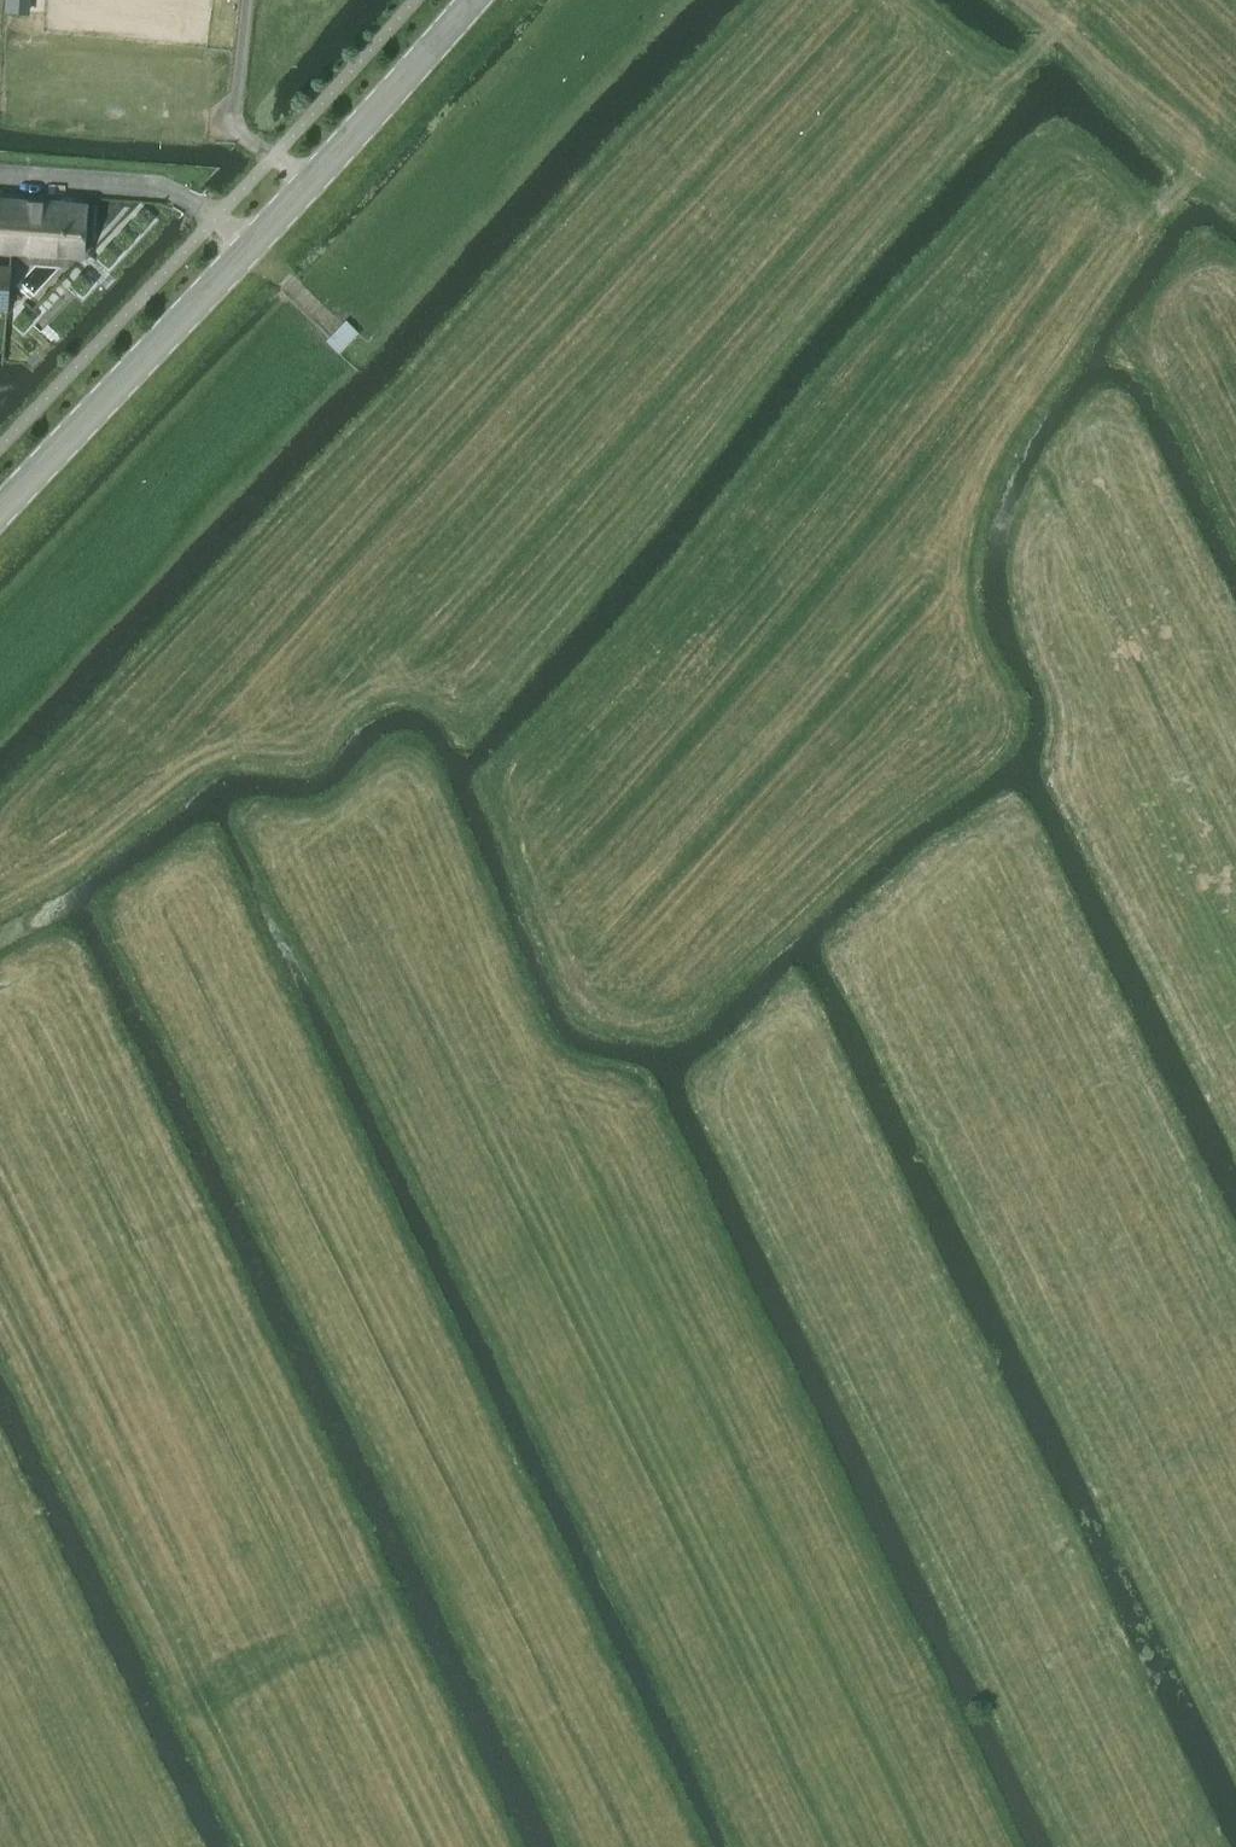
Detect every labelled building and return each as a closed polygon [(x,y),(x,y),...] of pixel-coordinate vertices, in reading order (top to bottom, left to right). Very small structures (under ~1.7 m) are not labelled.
[(5,12),(25,13),(26,0),(6,0),(5,12)] [(87,205),(0,199),(0,252),(83,257),(87,205)] [(10,267),(0,266),(0,310),(8,310),(10,267)]
